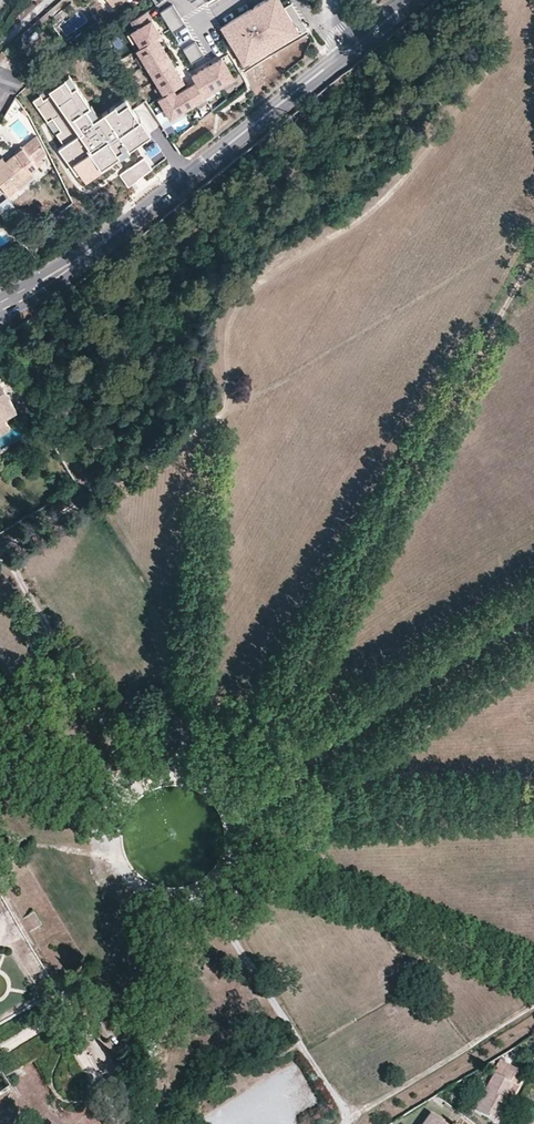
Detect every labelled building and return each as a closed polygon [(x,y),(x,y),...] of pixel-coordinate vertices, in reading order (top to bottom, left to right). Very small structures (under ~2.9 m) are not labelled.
[(115,8),(125,0),(107,0),(115,8)] [(284,7),(281,2),(277,5),(274,0),(264,0),(221,26),(244,63),(285,38),(287,42),(300,34),(284,7)] [(307,30),(291,3),(284,7),(300,34),(307,30)] [(177,11),(173,4),(160,12),(164,19),(177,11)] [(161,35),(147,11),(131,21),(136,29),(131,32),(141,47),(156,38),(161,35)] [(168,25),(181,17),(177,11),(164,19),(168,25)] [(172,32),(185,25),(181,17),(168,25),(172,32)] [(165,53),(156,38),(141,47),(136,50),(145,65),(165,53)] [(200,48),(195,41),(183,49),(187,56),(200,48)] [(204,55),(200,48),(187,56),(191,63),(204,55)] [(174,68),(165,53),(145,65),(154,80),(174,68)] [(233,78),(221,58),(206,67),(218,87),(233,78)] [(218,87),(206,67),(192,76),(195,82),(204,96),(218,87)] [(184,83),(174,68),(154,80),(164,95),(184,83)] [(73,92),(77,90),(78,89),(70,78),(65,82),(66,82),(73,92)] [(73,92),(66,82),(50,93),(53,97),(45,103),(42,99),(34,104),(48,124),(53,121),(62,134),(57,137),(65,148),(60,151),(77,177),(80,175),(87,185),(114,167),(112,164),(120,159),(118,156),(127,150),(129,153),(151,138),(141,124),(140,125),(127,107),(118,113),(115,109),(99,120),(93,124),(86,113),(91,110),(77,90),(73,92)] [(204,96),(195,82),(187,88),(176,94),(185,109),(205,97),(204,96)] [(185,109),(176,94),(187,88),(184,83),(164,95),(158,98),(170,118),(185,109)] [(53,97),(50,93),(41,99),(42,99),(45,103),(53,97)] [(118,113),(127,107),(128,106),(124,101),(114,108),(115,109),(118,113)] [(93,124),(99,120),(91,110),(86,113),(93,124)] [(53,121),(48,124),(51,128),(50,128),(56,137),(57,137),(62,134),(53,121)] [(46,151),(37,135),(6,161),(0,166),(0,186),(8,196),(18,188),(15,185),(32,171),(38,166),(34,161),(46,151)] [(118,156),(120,159),(121,161),(131,155),(129,153),(127,150),(118,156)] [(135,166),(143,176),(151,169),(144,159),(135,166)] [(143,176),(135,166),(130,169),(138,180),(143,176)] [(138,180),(130,169),(120,176),(128,188),(138,180)] [(18,188),(35,174),(32,171),(15,185),(18,188)] [(48,223),(61,213),(57,209),(45,219),(48,223)] [(37,259),(22,241),(17,244),(21,249),(18,252),(28,264),(37,259)] [(1,415),(15,407),(0,380),(0,416),(1,415)] [(497,1123),(518,1087),(517,1086),(524,1074),(500,1060),(493,1073),(472,1110),(497,1123)] [(9,1089),(10,1088),(9,1087),(4,1078),(2,1079),(0,1076),(0,1094),(9,1089)] [(27,1089),(25,1104),(31,1105),(34,1090),(27,1089)] [(441,1123),(442,1122),(429,1113),(421,1123),(442,1123),(441,1123)]
